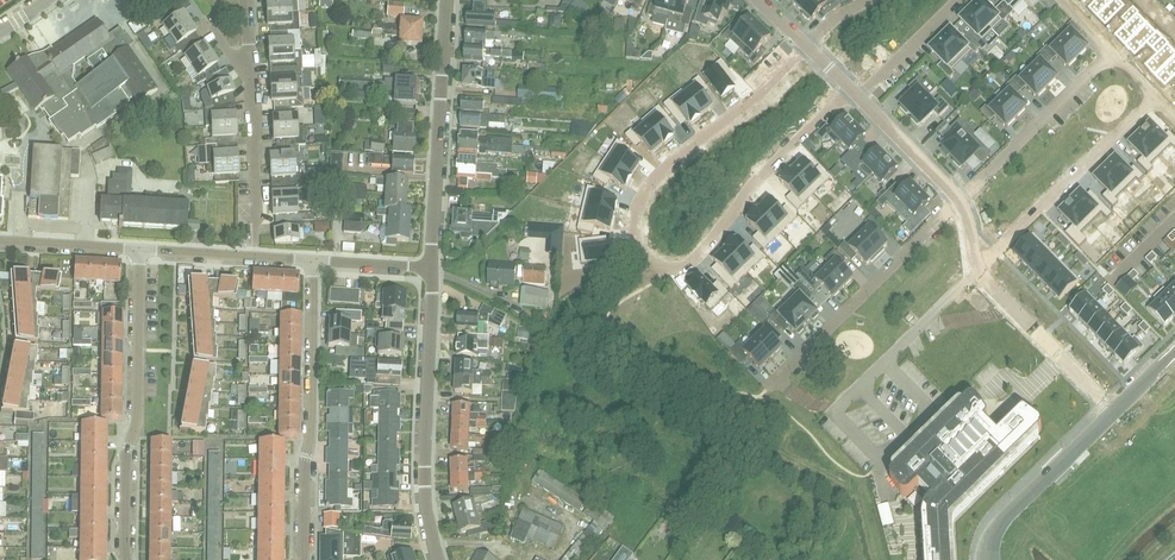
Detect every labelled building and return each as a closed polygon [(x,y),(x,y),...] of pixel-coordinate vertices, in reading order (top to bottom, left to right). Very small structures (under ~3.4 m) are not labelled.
[(268,2),(266,2),(267,14),(298,13),(297,0),(268,0),(268,2)] [(319,8),(330,9),(331,0),(320,0),(319,8)] [(633,5),(631,8),(637,12),(644,0),(624,0),(633,5)] [(673,0),(658,0),(658,4),(650,2),(647,15),(654,17),(655,14),(668,17),(667,21),(668,21),(673,0)] [(668,21),(689,26),(692,13),(685,11),(688,0),(673,0),(668,21)] [(707,11),(698,8),(695,23),(707,28),(709,24),(717,27),(723,11),(727,12),(731,2),(725,0),(711,0),(707,11)] [(732,5),(743,9),(744,5),(740,0),(734,0),(732,5)] [(802,12),(813,0),(795,0),(793,3),(802,12)] [(827,0),(813,0),(802,12),(803,13),(802,14),(808,21),(810,19),(812,21),(816,16),(822,10),(828,15),(841,6),(835,0),(830,0),(829,1),(827,0)] [(971,10),(992,32),(1002,22),(1003,23),(1008,18),(998,7),(993,12),(981,0),(980,0),(971,10)] [(1003,2),(998,7),(1008,18),(1014,12),(1013,11),(1023,2),(1021,0),(1001,0),(1003,2)] [(1088,5),(1097,14),(1111,0),(1094,0),(1088,5)] [(1121,0),(1111,0),(1097,14),(1105,23),(1124,4),(1121,0)] [(467,26),(495,28),(506,29),(520,30),(521,24),(495,22),(495,15),(487,14),(487,4),(473,3),(472,13),(468,13),(468,14),(466,16),(465,18),(468,20),(467,26)] [(401,17),(402,5),(387,4),(386,16),(401,17)] [(1119,38),(1124,43),(1146,21),(1137,11),(1138,10),(1132,5),(1130,7),(1121,16),(1127,21),(1115,33),(1120,38),(1119,38)] [(169,36),(190,22),(183,12),(181,13),(177,7),(158,21),(169,36)] [(971,10),(961,20),(973,32),(968,37),(980,50),(982,52),(987,46),(982,41),(992,32),(971,10)] [(270,33),(299,32),(298,13),(267,14),(268,26),(270,26),(270,33)] [(147,27),(140,17),(128,25),(135,35),(147,27)] [(739,49),(761,27),(755,20),(754,22),(750,18),(738,30),(733,25),(723,36),(728,41),(729,40),(739,49)] [(18,88),(34,111),(38,108),(41,112),(42,111),(49,121),(47,122),(59,139),(62,137),(67,144),(78,136),(79,138),(94,128),(95,129),(115,116),(114,114),(129,104),(127,102),(133,99),(137,105),(157,91),(127,48),(133,44),(126,34),(124,35),(119,28),(108,36),(97,20),(44,56),(45,58),(40,62),(39,59),(37,58),(35,58),(33,58),(28,62),(26,58),(6,71),(15,84),(0,92),(0,97),(18,88)] [(381,31),(420,34),(421,22),(399,20),(398,26),(384,25),(383,24),(379,23),(377,25),(377,31),(381,31)] [(1146,21),(1124,43),(1129,48),(1135,53),(1146,41),(1152,46),(1163,36),(1157,30),(1156,31),(1146,21)] [(174,47),(178,53),(180,52),(190,45),(186,39),(197,32),(190,22),(169,36),(176,46),(174,47)] [(1061,41),(1078,58),(1088,48),(1077,37),(1082,32),(1072,22),(1067,27),(1071,31),(1061,41)] [(768,33),(761,27),(739,49),(750,59),(749,60),(754,65),(764,55),(759,50),(771,38),(767,34),(768,33)] [(372,31),(352,29),(352,38),(371,40),(372,31)] [(535,40),(536,32),(520,30),(506,29),(505,37),(517,38),(535,40)] [(950,30),(940,40),(961,61),(971,52),(974,55),(980,50),(968,37),(962,42),(950,30)] [(398,38),(397,44),(419,46),(420,34),(381,31),(380,37),(398,38)] [(500,42),(501,34),(467,31),(466,45),(485,47),(486,40),(500,42)] [(1026,37),(1021,31),(1018,35),(1023,40),(1026,37)] [(269,52),(300,50),(300,48),(301,46),(301,42),(299,40),(299,32),(270,33),(270,40),(268,40),(269,45),(269,52)] [(1152,46),(1157,52),(1145,63),(1150,68),(1150,69),(1154,74),(1174,54),(1174,50),(1167,42),(1168,41),(1163,36),(1152,46)] [(191,67),(211,53),(205,44),(203,45),(199,39),(190,45),(180,52),(191,67)] [(940,40),(930,49),(942,62),(937,67),(949,80),(955,74),(952,71),(961,61),(940,40)] [(1047,47),(1042,52),(1052,62),(1057,57),(1068,68),(1078,58),(1061,41),(1051,51),(1047,47)] [(465,61),(483,62),(483,56),(523,59),(523,52),(466,48),(465,61)] [(272,71),(301,70),(300,50),(269,52),(270,64),(272,64),(272,71)] [(1047,67),(1052,62),(1042,52),(1036,57),(1040,61),(1030,71),(1047,88),(1057,78),(1047,67)] [(211,53),(191,67),(197,77),(193,79),(197,85),(221,71),(216,64),(218,63),(216,60),(211,53)] [(1154,74),(1159,79),(1160,78),(1165,83),(1174,73),(1174,54),(1154,74)] [(735,90),(732,87),(725,77),(731,73),(721,61),(703,75),(722,100),(735,90)] [(528,64),(527,71),(541,72),(542,64),(528,64)] [(271,90),(302,89),(301,70),(272,71),(273,78),(270,78),(271,83),(271,90)] [(325,70),(310,70),(310,78),(325,78),(325,70)] [(483,71),(464,70),(464,80),(462,80),(462,84),(463,85),(463,87),(490,89),(495,90),(496,80),(494,80),(494,72),(489,72),(488,72),(483,71)] [(1047,88),(1030,71),(1020,81),(1016,77),(1011,82),(1021,92),(1026,87),(1037,98),(1047,88)] [(908,113),(910,115),(930,96),(920,86),(924,82),(919,77),(909,87),(914,92),(900,105),(901,106),(900,108),(907,115),(908,113)] [(372,80),(339,78),(339,89),(373,91),(374,78),(372,78),(372,80)] [(695,85),(684,94),(701,116),(712,107),(703,95),(708,90),(699,78),(693,83),(695,85)] [(624,80),(624,88),(632,88),(632,79),(624,80)] [(389,83),(389,82),(386,82),(386,83),(379,82),(378,86),(377,86),(376,91),(380,92),(417,94),(417,82),(394,80),(394,83),(389,83)] [(232,93),(234,92),(230,81),(207,89),(207,90),(203,91),(201,95),(205,109),(229,104),(235,103),(235,100),(232,93)] [(1027,108),(1016,97),(1021,92),(1011,82),(1006,87),(1010,91),(1000,101),(1017,118),(1027,108)] [(519,98),(533,99),(534,87),(519,86),(519,98)] [(274,109),(291,108),(303,107),(302,89),(271,90),(272,102),(274,102),(274,109)] [(335,102),(336,90),(327,89),(326,101),(335,102)] [(375,100),(376,92),(357,90),(356,98),(375,100)] [(684,94),(682,91),(664,105),(673,117),(679,113),(689,125),(690,125),(691,126),(701,118),(700,117),(701,116),(684,94)] [(416,106),(417,94),(380,92),(380,98),(393,99),(393,104),(416,106)] [(930,96),(910,115),(912,117),(911,119),(918,126),(919,124),(920,125),(934,112),(939,117),(949,107),(939,97),(935,101),(930,96)] [(523,100),(493,97),(492,105),(522,107),(523,100)] [(468,112),(468,114),(490,116),(490,113),(483,112),(484,102),(462,100),(461,112),(468,112)] [(1006,128),(1017,118),(1000,101),(990,111),(986,106),(980,112),(990,122),(996,117),(1006,128)] [(229,104),(205,109),(206,127),(236,125),(235,113),(230,114),(229,104)] [(273,128),(297,127),(296,115),(291,115),(291,108),(274,109),(275,116),(272,116),(273,120),(273,128)] [(659,108),(643,121),(663,145),(664,146),(674,138),(673,137),(674,136),(663,124),(669,119),(659,108)] [(415,113),(402,112),(402,120),(415,121),(415,113)] [(480,129),(480,128),(489,129),(489,131),(503,132),(503,125),(513,125),(513,118),(504,117),(499,117),(490,116),(468,114),(467,115),(461,114),(461,127),(480,129)] [(836,146),(857,125),(849,117),(847,119),(846,117),(832,130),(827,125),(817,135),(822,140),(827,136),(836,146)] [(975,134),(960,119),(950,129),(955,134),(942,147),(943,148),(941,150),(948,156),(949,155),(952,157),(975,134)] [(651,155),(663,145),(643,121),(642,122),(644,125),(633,133),(631,131),(625,136),(636,148),(641,143),(651,155)] [(411,123),(397,122),(397,131),(393,131),(392,152),(413,153),(414,133),(411,132),(411,123)] [(936,131),(939,134),(948,126),(944,123),(936,131)] [(587,138),(597,126),(581,124),(579,137),(587,138)] [(1161,156),(1172,146),(1174,148),(1174,139),(1168,132),(1163,137),(1150,124),(1146,128),(1144,126),(1138,133),(1161,156)] [(236,133),(236,125),(206,127),(211,127),(212,138),(210,140),(206,141),(206,146),(227,145),(227,137),(237,137),(236,133)] [(857,125),(836,146),(837,146),(841,142),(850,152),(852,150),(865,137),(864,135),(865,134),(857,125)] [(277,147),(298,146),(306,145),(305,136),(306,135),(306,130),(305,129),(305,126),(297,127),(273,128),(274,140),(276,140),(277,147)] [(460,132),(460,143),(493,145),(513,146),(513,140),(489,138),(486,139),(479,139),(479,133),(460,132)] [(1161,156),(1138,133),(1131,139),(1133,140),(1129,145),(1142,158),(1137,163),(1148,174),(1153,169),(1151,166),(1161,156)] [(975,134),(952,157),(954,160),(953,162),(960,169),(961,167),(962,168),(974,157),(981,164),(991,154),(973,136),(975,134)] [(385,141),(371,140),(370,152),(384,153),(385,141)] [(617,141),(605,160),(632,177),(640,164),(626,156),(630,150),(617,141)] [(493,145),(460,143),(459,154),(477,155),(478,150),(484,150),(486,153),(512,155),(513,146),(493,145)] [(206,146),(207,165),(209,165),(238,163),(237,151),(235,151),(234,144),(227,145),(206,146)] [(301,156),(298,153),(298,146),(277,147),(274,147),(274,154),(270,155),(270,166),(298,165),(302,162),(301,156)] [(78,177),(80,151),(31,148),(28,218),(38,218),(38,219),(48,221),(58,220),(58,219),(68,220),(70,177),(78,177)] [(848,167),(858,157),(852,150),(850,152),(841,160),(848,167)] [(864,163),(859,169),(869,179),(873,175),(888,160),(878,150),(864,163)] [(331,153),(329,173),(342,174),(343,154),(331,153)] [(367,165),(380,166),(390,167),(390,173),(411,174),(413,160),(381,157),(381,155),(368,154),(367,165)] [(458,156),(458,167),(498,170),(498,165),(477,164),(477,158),(458,156)] [(858,157),(848,167),(854,173),(859,169),(864,163),(858,157)] [(1109,160),(1103,167),(1126,191),(1136,181),(1139,183),(1144,178),(1134,167),(1129,172),(1115,158),(1111,162),(1109,160)] [(605,160),(593,178),(606,186),(610,180),(623,189),(624,188),(625,189),(632,178),(631,178),(632,177),(605,160)] [(873,175),(882,185),(898,170),(888,160),(873,175)] [(792,172),(814,194),(830,178),(820,167),(814,172),(803,161),(792,172)] [(209,175),(214,175),(214,176),(215,176),(215,182),(229,181),(229,175),(239,175),(238,163),(209,165),(206,168),(207,173),(209,175)] [(544,163),(543,174),(549,175),(556,164),(544,163)] [(273,185),(305,184),(304,176),(299,176),(298,165),(270,166),(271,178),(273,178),(273,185)] [(507,170),(498,170),(458,167),(457,179),(459,179),(458,189),(468,189),(469,180),(476,180),(476,174),(492,175),(492,178),(506,179),(507,170)] [(1126,191),(1103,167),(1097,173),(1098,175),(1094,179),(1107,192),(1102,197),(1113,208),(1118,203),(1116,201),(1126,191)] [(814,194),(792,172),(791,173),(790,172),(781,180),(782,181),(781,183),(792,194),(786,199),(797,210),(814,194)] [(109,201),(101,201),(100,222),(119,223),(119,227),(122,227),(122,226),(199,231),(199,222),(186,221),(187,206),(187,199),(145,196),(145,204),(124,202),(126,176),(113,175),(112,182),(110,182),(109,201)] [(386,187),(385,194),(407,196),(408,181),(386,179),(376,179),(375,187),(386,187)] [(902,190),(895,197),(905,208),(920,193),(910,183),(902,190)] [(272,204),(296,203),(296,202),(306,202),(305,184),(273,185),(274,192),(272,193),(272,197),(272,204)] [(347,184),(346,192),(366,193),(367,186),(347,184)] [(583,209),(613,216),(613,215),(615,216),(618,203),(616,203),(616,202),(601,198),(603,191),(588,188),(583,209)] [(882,198),(887,193),(884,189),(878,194),(882,198)] [(329,201),(329,192),(319,192),(320,201),(329,201)] [(366,193),(346,192),(346,200),(365,201),(366,193)] [(921,194),(920,193),(905,208),(915,217),(930,203),(928,201),(930,199),(923,192),(921,194)] [(1068,201),(1091,225),(1101,215),(1107,221),(1113,215),(1099,201),(1094,206),(1080,192),(1076,196),(1074,194),(1068,201)] [(882,208),(892,198),(887,193),(877,203),(882,208)] [(407,196),(385,194),(384,209),(384,210),(389,210),(406,211),(406,210),(407,196)] [(759,211),(781,234),(797,217),(786,206),(781,212),(770,200),(759,211)] [(1063,209),(1059,213),(1072,226),(1065,234),(1079,248),(1087,241),(1081,235),(1091,225),(1068,201),(1062,207),(1063,209)] [(302,214),(297,214),(296,203),(272,204),(273,216),(275,216),(275,223),(302,222),(302,214)] [(384,209),(376,209),(376,216),(389,217),(388,225),(409,226),(410,211),(406,210),(406,211),(389,210),(384,210),(384,209)] [(583,209),(578,230),(593,234),(594,227),(610,231),(613,216),(583,209)] [(454,217),(454,221),(483,223),(488,223),(489,216),(483,216),(473,215),(473,211),(455,210),(452,211),(452,215),(454,217)] [(493,210),(492,223),(497,224),(499,224),(512,212),(493,210)] [(1132,231),(1148,216),(1141,210),(1132,219),(1128,215),(1122,221),(1132,231)] [(781,234),(759,211),(758,212),(757,211),(748,220),(749,221),(747,222),(759,233),(753,239),(764,250),(781,234)] [(344,214),(344,222),(364,223),(365,215),(344,214)] [(858,236),(878,256),(884,250),(883,249),(887,244),(878,235),(875,232),(881,227),(871,217),(865,222),(868,225),(858,236)] [(488,235),(497,224),(492,223),(488,223),(483,223),(454,221),(454,226),(451,226),(451,230),(453,232),(462,233),(462,237),(463,238),(470,238),(471,237),(482,238),(485,240),(488,235)] [(1126,236),(1132,231),(1122,221),(1117,226),(1126,236)] [(276,230),(274,230),(274,243),(298,241),(298,229),(302,229),(302,222),(275,223),(276,230)] [(364,223),(344,222),(343,232),(361,233),(364,230),(364,223)] [(409,226),(388,225),(386,245),(396,246),(396,241),(408,242),(409,226)] [(1057,230),(1052,225),(1047,230),(1052,235),(1057,230)] [(562,227),(551,227),(550,238),(553,238),(553,241),(561,242),(562,227)] [(1163,242),(1168,247),(1174,240),(1174,239),(1171,234),(1167,238),(1163,242)] [(1014,254),(1023,263),(1042,244),(1033,235),(1014,254)] [(1066,240),(1061,235),(1056,239),(1061,244),(1066,240)] [(854,253),(857,256),(866,265),(870,261),(872,262),(878,256),(858,236),(847,246),(844,243),(839,248),(849,258),(854,253)] [(594,239),(579,241),(582,265),(613,261),(611,245),(595,247),(594,239)] [(726,251),(748,273),(764,257),(753,246),(748,251),(737,240),(736,241),(735,240),(726,249),(727,250),(726,251)] [(1066,249),(1071,245),(1066,240),(1061,244),(1066,249)] [(358,252),(358,244),(345,244),(345,252),(358,252)] [(1051,254),(1042,244),(1023,263),(1032,273),(1051,254)] [(533,260),(533,250),(523,250),(523,260),(533,260)] [(822,267),(842,288),(852,279),(841,266),(846,262),(835,250),(825,260),(829,264),(824,269),(822,267)] [(748,273),(726,251),(715,262),(726,273),(720,279),(731,289),(748,273)] [(1079,262),(1084,258),(1079,253),(1074,257),(1079,262)] [(1149,256),(1154,261),(1157,258),(1152,253),(1149,256)] [(1041,282),(1060,263),(1051,254),(1032,273),(1041,282)] [(1150,265),(1154,261),(1149,256),(1145,259),(1150,265)] [(1084,258),(1079,262),(1084,267),(1089,263),(1084,258)] [(90,262),(75,261),(74,281),(89,282),(90,262)] [(104,282),(106,263),(90,262),(89,282),(104,282)] [(514,287),(514,283),(516,264),(490,262),(488,285),(514,287)] [(104,282),(120,283),(121,264),(106,263),(104,282)] [(1041,282),(1050,291),(1069,272),(1060,263),(1041,282)] [(524,266),(523,283),(545,285),(546,268),(524,266)] [(842,288),(822,267),(812,276),(804,268),(797,274),(815,292),(821,286),(832,298),(842,288)] [(1134,271),(1130,274),(1135,279),(1139,276),(1134,271)] [(253,272),(252,292),(267,293),(268,273),(253,272)] [(1079,282),(1069,272),(1050,291),(1059,300),(1079,282)] [(267,293),(266,300),(267,300),(272,300),(273,293),(282,293),(283,274),(268,273),(267,293)] [(10,274),(11,289),(35,291),(36,276),(10,274)] [(282,293),(285,294),(298,294),(299,275),(283,274),(282,293)] [(1130,274),(1127,277),(1132,282),(1135,279),(1130,274)] [(36,276),(35,291),(36,291),(43,292),(58,293),(61,277),(36,276)] [(712,289),(699,276),(691,284),(692,285),(689,289),(693,293),(692,294),(701,303),(702,302),(711,311),(728,294),(717,283),(712,289)] [(1122,283),(1116,288),(1126,298),(1137,287),(1135,286),(1132,282),(1127,277),(1122,283)] [(188,296),(212,298),(213,282),(187,281),(188,296)] [(239,284),(213,282),(212,298),(213,298),(236,299),(239,284)] [(817,314),(818,313),(808,302),(813,297),(799,282),(793,289),(795,291),(785,301),(807,323),(812,318),(813,320),(818,315),(817,314)] [(1174,301),(1174,282),(1166,291),(1174,301)] [(1106,294),(1111,289),(1108,285),(1102,290),(1106,294)] [(360,290),(331,288),(329,302),(359,305),(360,290)] [(36,291),(35,291),(11,289),(12,302),(37,304),(42,304),(43,292),(36,291)] [(523,289),(521,307),(546,309),(548,292),(523,289)] [(1075,305),(1069,311),(1079,321),(1095,305),(1097,303),(1087,293),(1086,294),(1081,289),(1070,300),(1075,305)] [(1114,292),(1111,289),(1106,294),(1109,297),(1114,292)] [(1174,317),(1174,301),(1166,291),(1163,289),(1154,299),(1156,301),(1173,319),(1174,317)] [(376,303),(376,309),(383,309),(404,311),(405,294),(384,293),(383,304),(376,303)] [(213,298),(212,298),(188,296),(189,309),(212,310),(213,298)] [(758,309),(764,302),(760,298),(754,305),(758,309)] [(807,323),(785,301),(787,303),(777,313),(775,311),(769,317),(780,329),(786,323),(796,334),(797,333),(799,335),(804,330),(802,328),(807,323)] [(1173,319),(1156,301),(1146,310),(1164,328),(1173,319)] [(12,302),(13,315),(38,317),(38,316),(36,316),(37,304),(12,302)] [(1125,304),(1120,309),(1124,312),(1129,307),(1125,304)] [(747,311),(752,316),(758,310),(753,305),(747,311)] [(1095,305),(1079,321),(1088,329),(1104,314),(1095,305)] [(1132,311),(1129,307),(1124,312),(1127,316),(1132,311)] [(214,310),(212,310),(189,309),(190,322),(213,323),(214,310)] [(386,321),(385,331),(403,332),(404,311),(383,309),(382,321),(386,321)] [(912,310),(904,318),(911,325),(919,317),(912,310)] [(329,320),(329,333),(350,334),(351,311),(346,311),(346,321),(329,320)] [(491,317),(488,315),(458,314),(458,328),(478,329),(478,322),(488,322),(500,327),(506,317),(494,311),(491,317)] [(102,312),(102,328),(122,328),(122,312),(102,312)] [(1088,329),(1097,339),(1113,323),(1104,314),(1088,329)] [(13,315),(14,328),(39,330),(39,329),(37,329),(38,317),(13,315)] [(300,315),(298,315),(281,315),(280,330),(300,331),(300,315)] [(215,323),(213,323),(190,322),(191,334),(214,336),(215,323)] [(771,358),(781,348),(770,336),(775,331),(766,322),(750,338),(771,358)] [(1142,331),(1147,326),(1143,322),(1138,327),(1142,331)] [(1097,339),(1105,347),(1121,332),(1113,323),(1097,339)] [(1150,329),(1147,326),(1142,331),(1145,334),(1150,329)] [(520,339),(527,341),(530,329),(519,327),(518,333),(521,333),(520,339)] [(39,330),(14,328),(15,342),(38,343),(39,330)] [(122,343),(122,328),(102,328),(102,343),(122,343)] [(280,338),(280,346),(300,346),(300,331),(280,330),(274,330),(274,338),(280,338)] [(384,331),(375,330),(375,346),(378,350),(377,354),(401,356),(402,339),(384,338),(384,331)] [(1123,330),(1121,332),(1105,347),(1114,357),(1132,339),(1123,330)] [(349,348),(350,334),(329,333),(328,346),(335,347),(342,347),(342,356),(357,357),(358,348),(349,348)] [(216,336),(214,336),(191,334),(192,347),(215,349),(216,336)] [(722,345),(729,339),(724,334),(718,340),(722,345)] [(489,336),(474,335),(473,342),(457,341),(456,355),(477,356),(478,349),(488,350),(489,336)] [(1132,339),(1114,357),(1124,366),(1144,347),(1134,337),(1132,339)] [(737,345),(729,352),(741,365),(749,357),(760,369),(771,358),(750,338),(752,340),(742,350),(737,345)] [(495,340),(495,348),(504,348),(504,340),(495,340)] [(121,358),(122,343),(102,343),(102,358),(121,358)] [(300,346),(280,346),(280,361),(300,361),(300,346)] [(15,347),(12,361),(37,362),(37,349),(15,347)] [(217,349),(215,349),(192,347),(193,361),(216,362),(217,349)] [(328,363),(341,364),(342,357),(328,356),(328,363)] [(102,358),(101,373),(121,374),(121,358),(102,358)] [(391,377),(400,378),(401,363),(379,362),(370,361),(370,360),(351,360),(351,369),(367,370),(367,385),(391,386),(391,377)] [(12,361),(10,373),(34,375),(35,362),(37,362),(12,361)] [(300,376),(300,361),(280,361),(280,376),(300,376)] [(455,377),(475,378),(492,379),(492,373),(482,373),(482,372),(473,371),(474,364),(456,363),(455,377)] [(522,369),(510,366),(508,365),(506,373),(508,373),(506,380),(521,380),(523,370),(521,370),(522,369)] [(190,380),(213,381),(215,381),(216,367),(193,366),(190,380)] [(34,375),(10,373),(7,386),(32,388),(33,375),(34,375)] [(121,389),(121,374),(101,373),(101,388),(121,389)] [(280,376),(279,391),(299,392),(300,376),(280,376)] [(492,379),(475,378),(455,377),(455,392),(472,393),(472,385),(481,386),(481,385),(491,386),(492,379)] [(188,392),(211,394),(213,394),(213,381),(190,380),(188,392)] [(7,386),(5,399),(29,400),(30,388),(32,388),(7,386)] [(121,404),(121,389),(101,388),(101,404),(121,404)] [(299,407),(299,392),(279,391),(279,406),(299,407)] [(185,405),(208,407),(210,407),(211,394),(188,392),(185,405)] [(327,394),(327,409),(347,409),(347,399),(352,399),(353,392),(327,392),(327,394)] [(379,409),(396,410),(399,410),(399,395),(400,393),(374,393),(374,398),(370,398),(370,408),(379,409)] [(15,421),(33,422),(34,413),(27,413),(28,400),(29,401),(29,400),(5,399),(2,412),(16,413),(15,421)] [(948,521),(1040,431),(1041,428),(1041,425),(1038,422),(1025,412),(1022,411),(1020,412),(1003,429),(1000,426),(996,423),(991,428),(984,422),(986,419),(987,417),(986,415),(977,402),(974,399),(970,399),(967,401),(909,458),(891,475),(890,477),(891,480),(900,493),(903,496),(907,496),(910,494),(919,486),(932,499),(929,501),(925,508),(922,515),(922,523),(924,559),(951,559),(948,521)] [(121,419),(121,404),(101,404),(101,419),(121,419)] [(490,404),(490,414),(500,414),(500,405),(490,404)] [(183,418),(206,419),(208,419),(208,407),(185,405),(183,418)] [(299,422),(299,407),(279,406),(279,422),(299,422)] [(454,406),(453,420),(486,422),(487,416),(479,416),(479,414),(469,414),(470,406),(454,406)] [(327,420),(327,425),(347,425),(347,409),(327,409),(330,409),(330,420),(327,420)] [(379,409),(379,426),(399,426),(399,421),(396,421),(396,410),(379,409)] [(181,431),(205,432),(206,419),(183,418),(181,431)] [(453,420),(452,435),(469,436),(469,429),(476,429),(476,428),(486,428),(486,422),(453,420)] [(299,438),(299,422),(279,422),(279,437),(299,438)] [(106,441),(106,424),(82,423),(81,441),(106,441)] [(347,441),(347,436),(352,436),(352,425),(347,425),(327,425),(326,430),(330,430),(329,441),(347,441)] [(379,426),(378,442),(395,442),(396,431),(399,431),(399,426),(379,426)] [(44,494),(44,434),(33,434),(32,494),(44,494)] [(452,449),(468,450),(468,444),(476,444),(476,443),(486,443),(486,436),(469,436),(452,435),(452,449)] [(81,441),(81,459),(106,459),(106,441),(81,441)] [(151,441),(151,456),(171,456),(171,441),(151,441)] [(326,452),(326,458),(346,458),(347,441),(329,441),(329,452),(326,452)] [(259,442),(259,460),(284,460),(284,442),(259,442)] [(395,453),(395,442),(378,442),(378,458),(399,458),(399,453),(395,453)] [(221,452),(209,452),(208,512),(220,512),(221,452)] [(151,456),(151,471),(171,472),(171,456),(151,456)] [(346,474),(346,458),(326,458),(326,463),(329,463),(329,474),(346,474)] [(378,458),(378,474),(395,475),(395,463),(399,463),(399,458),(378,458)] [(81,459),(81,477),(106,477),(106,459),(81,459)] [(284,460),(259,460),(259,477),(284,478),(284,460)] [(467,460),(467,461),(451,461),(452,476),(486,475),(485,469),(475,469),(475,468),(468,469),(467,460)] [(360,471),(361,462),(350,462),(350,471),(360,471)] [(563,559),(579,559),(613,518),(604,512),(604,513),(539,470),(532,481),(594,522),(563,559)] [(170,487),(171,475),(171,472),(151,471),(151,487),(170,487)] [(326,485),(326,490),(346,490),(346,474),(329,474),(329,485),(326,485)] [(378,474),(377,491),(398,491),(398,485),(395,485),(395,475),(378,474)] [(452,491),(468,491),(468,483),(476,483),(476,482),(486,481),(486,475),(452,476),(452,491)] [(81,477),(81,495),(105,495),(106,477),(81,477)] [(259,477),(259,495),(283,496),(284,478),(259,477)] [(885,480),(877,486),(883,495),(891,489),(885,480)] [(170,492),(170,487),(151,487),(150,502),(170,502),(178,502),(178,492),(170,492)] [(471,489),(471,497),(485,496),(491,496),(491,489),(471,489)] [(326,490),(326,504),(325,504),(325,507),(351,507),(351,500),(346,500),(346,490),(326,490)] [(398,506),(398,491),(377,491),(377,501),(372,501),(372,507),(398,508),(398,506)] [(81,495),(80,512),(105,513),(105,495),(81,495)] [(283,496),(259,495),(258,513),(283,513),(283,496)] [(884,499),(890,516),(902,512),(896,495),(884,499)] [(491,496),(485,496),(471,497),(472,502),(455,506),(458,520),(476,516),(484,514),(482,506),(493,502),(491,496)] [(43,555),(43,500),(31,500),(31,554),(43,555)] [(170,517),(170,510),(170,502),(150,502),(150,517),(170,517)] [(512,535),(512,537),(511,539),(524,544),(527,537),(554,549),(564,527),(523,509),(515,528),(514,528),(513,531),(514,531),(512,535)] [(703,516),(716,526),(721,520),(708,510),(703,516)] [(80,530),(105,531),(105,513),(80,512),(80,530)] [(258,513),(258,531),(283,531),(283,513),(258,513)] [(338,515),(324,514),(325,528),(338,528),(338,515)] [(499,530),(500,523),(478,523),(476,516),(458,520),(461,533),(478,529),(480,535),(483,534),(484,538),(495,536),(494,531),(499,530)] [(150,517),(150,532),(170,533),(170,517),(150,517)] [(208,517),(207,559),(219,559),(220,518),(208,517)] [(382,524),(382,527),(380,527),(380,529),(365,526),(363,534),(370,535),(390,539),(409,540),(409,536),(411,534),(411,531),(410,529),(410,528),(392,527),(392,525),(390,522),(384,522),(382,524)] [(675,531),(683,537),(689,528),(680,522),(675,531)] [(80,539),(80,548),(105,548),(105,531),(80,530),(69,530),(69,538),(80,539)] [(343,532),(325,530),(325,545),(320,545),(320,559),(343,559),(343,557),(361,557),(361,535),(343,532)] [(283,531),(258,531),(258,549),(283,549),(283,531)] [(670,531),(667,535),(676,540),(678,535),(670,531)] [(169,548),(169,544),(170,533),(150,532),(150,548),(169,548)] [(614,559),(630,559),(634,555),(623,547),(614,559)] [(80,559),(104,559),(105,548),(80,548),(80,559)] [(169,548),(150,548),(149,559),(169,559),(169,548)] [(258,559),(282,559),(283,549),(258,549),(258,559)] [(410,550),(388,557),(389,559),(413,559),(410,550)] [(478,551),(473,559),(494,559),(478,551)]
